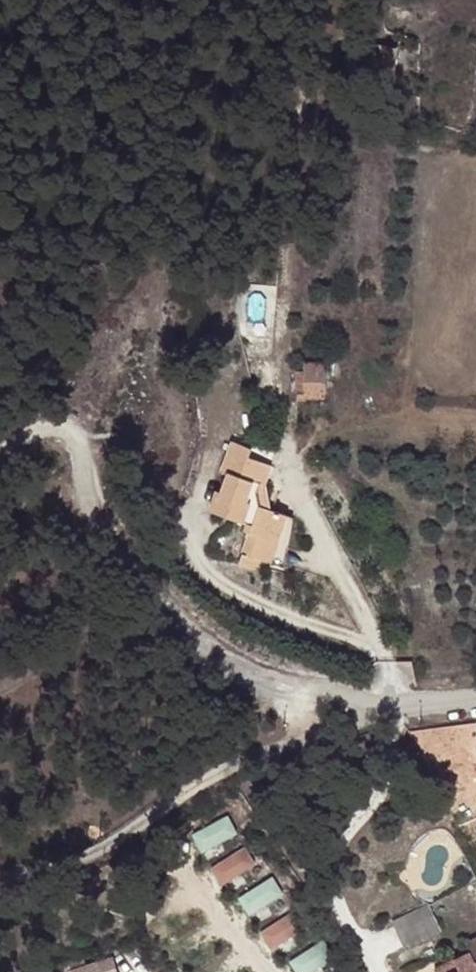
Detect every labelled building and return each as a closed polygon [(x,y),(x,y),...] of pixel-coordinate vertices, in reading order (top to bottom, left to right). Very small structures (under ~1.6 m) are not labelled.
[(323,364),(292,365),(292,393),(304,391),(303,402),(325,400),(323,364)] [(252,564),(269,518),(248,510),(245,497),(250,482),(259,487),(267,465),(246,458),(250,449),(229,441),(218,473),(210,468),(194,509),(222,521),(220,527),(231,531),(223,552),(241,559),(252,564)] [(275,521),(269,518),(252,564),(268,571),(275,521)] [(241,559),(223,552),(218,564),(237,570),(241,559)] [(222,842),(243,830),(233,813),(212,825),(222,842)] [(229,884),(264,861),(251,841),(216,865),(229,884)] [(255,912),(291,894),(281,875),(246,892),(255,912)] [(428,903),(394,919),(406,945),(440,929),(428,903)] [(280,948),(307,930),(294,911),(267,929),(280,948)] [(338,959),(329,940),(298,955),(306,971),(312,971),(338,959)] [(475,962),(470,950),(435,967),(437,971),(475,971),(475,961),(475,962)] [(80,971),(127,971),(119,951),(78,967),(80,971)]
